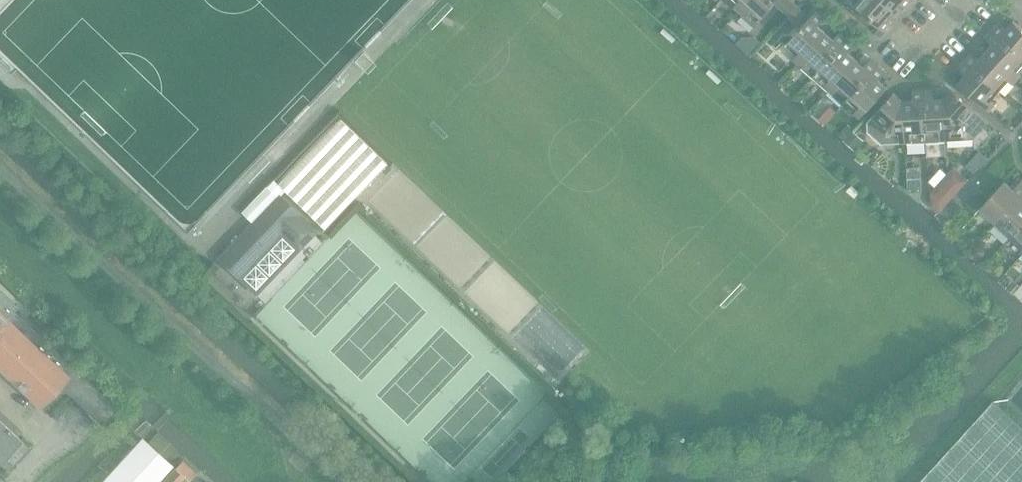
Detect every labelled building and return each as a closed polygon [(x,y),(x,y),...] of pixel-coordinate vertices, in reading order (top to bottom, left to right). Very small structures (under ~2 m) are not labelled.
[(738,2),(734,6),(739,11),(748,0),(735,0),(738,2)] [(799,30),(786,45),(797,55),(793,59),(798,63),(827,31),(819,25),(826,17),(817,9),(810,17),(791,0),(748,0),(739,11),(745,15),(748,12),(759,21),(772,6),(799,30)] [(887,18),(893,11),(882,0),(854,0),(852,2),(887,34),(894,25),(887,18)] [(908,10),(914,2),(912,0),(882,0),(893,11),(900,3),(908,10)] [(1013,20),(1006,28),(998,21),(992,29),(1021,56),(1021,28),(1013,20)] [(992,44),(986,51),(1018,80),(1021,75),(1017,71),(1021,66),(1021,56),(992,29),(985,37),(992,44)] [(798,63),(813,77),(849,38),(841,30),(834,38),(827,31),(798,63)] [(813,77),(829,91),(857,59),(849,52),(856,44),(849,38),(813,77)] [(979,59),(971,52),(965,60),(1000,91),(1008,81),(1013,85),(1018,80),(986,51),(979,59)] [(844,104),(848,100),(879,65),(871,58),(865,66),(857,59),(829,91),(844,104)] [(957,68),(965,75),(958,83),(990,112),(995,106),(990,101),(1000,91),(965,60),(957,68)] [(857,109),(853,113),(860,119),(889,87),(880,80),(887,72),(879,65),(848,100),(857,109)] [(933,89),(923,90),(927,142),(947,141),(944,99),(934,99),(933,89)] [(953,89),(944,99),(947,141),(964,140),(970,139),(987,120),(953,89)] [(903,101),(906,144),(927,142),(923,90),(913,90),(913,100),(903,101)] [(884,145),(888,145),(906,144),(903,101),(894,93),(870,119),(870,133),(884,145)] [(301,215),(281,195),(284,193),(323,229),(387,163),(340,118),(277,184),(273,181),(267,187),(265,185),(240,212),(253,224),(220,259),(240,279),(251,289),(295,244),(301,250),(317,232),(300,216),(301,215)] [(937,215),(966,183),(952,169),(929,194),(929,209),(937,215)] [(981,208),(997,222),(1021,194),(1021,181),(1014,189),(1005,181),(981,208)] [(997,222),(1012,236),(1021,225),(1021,194),(997,222)] [(1012,236),(1021,245),(1021,225),(1012,236)] [(41,408),(64,384),(92,410),(88,414),(101,425),(117,408),(60,354),(14,311),(17,307),(0,291),(0,370),(41,408)] [(994,400),(918,481),(1021,481),(1021,425),(994,400)] [(9,471),(30,448),(12,431),(16,427),(0,412),(0,463),(9,471)] [(142,440),(103,481),(157,481),(171,467),(142,440)] [(183,460),(163,481),(165,481),(181,481),(185,478),(189,481),(197,473),(183,460)]
